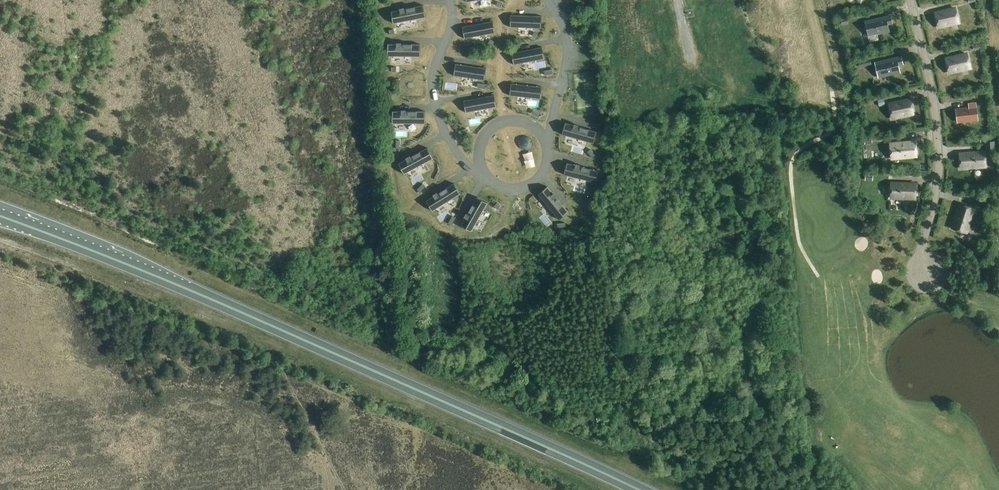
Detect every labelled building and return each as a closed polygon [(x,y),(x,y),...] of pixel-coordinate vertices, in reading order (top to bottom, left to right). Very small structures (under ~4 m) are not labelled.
[(422,5),(392,11),(395,23),(424,17),(422,5)] [(935,12),(939,27),(958,22),(955,8),(935,12)] [(512,15),(512,27),(540,28),(540,16),(512,15)] [(890,16),(866,22),(869,35),(888,31),(887,24),(892,23),(890,16)] [(491,21),(464,26),(466,38),(494,33),(491,21)] [(389,44),(389,56),(419,56),(419,44),(389,44)] [(541,47),(513,52),(515,64),(543,59),(541,47)] [(967,53),(946,58),(949,73),(970,68),(967,53)] [(901,57),(875,63),(879,77),(899,72),(898,65),(902,64),(901,57)] [(457,64),(455,76),(483,80),(485,68),(457,64)] [(513,83),(511,96),(539,99),(540,86),(513,83)] [(493,95),(465,100),(467,112),(495,107),(493,95)] [(910,99),(889,103),(892,118),(913,113),(910,99)] [(969,107),(956,109),(958,122),(978,119),(975,103),(968,104),(969,107)] [(394,111),(394,123),(424,123),(424,111),(394,111)] [(567,123),(563,135),(592,143),(595,131),(567,123)] [(519,139),(518,143),(519,146),(522,149),(525,150),(529,149),(532,146),(532,143),(531,139),(529,137),(525,136),(522,137),(519,139)] [(915,141),(890,143),(892,158),(916,156),(915,141)] [(986,157),(995,156),(994,141),(985,142),(986,157)] [(426,148),(400,162),(406,173),(432,159),(426,148)] [(591,149),(587,152),(592,158),(596,155),(591,149)] [(985,152),(960,153),(961,168),(986,166),(985,152)] [(568,163),(565,175),(594,182),(597,170),(568,163)] [(917,200),(917,182),(890,181),(890,199),(917,200)] [(423,183),(417,189),(420,193),(426,187),(423,183)] [(453,184),(427,200),(434,210),(459,194),(453,184)] [(548,187),(539,195),(558,218),(567,210),(548,187)] [(476,198),(462,224),(472,230),(487,204),(476,198)] [(960,204),(952,228),(966,232),(974,209),(960,204)] [(944,208),(935,231),(948,235),(956,213),(944,208)]
